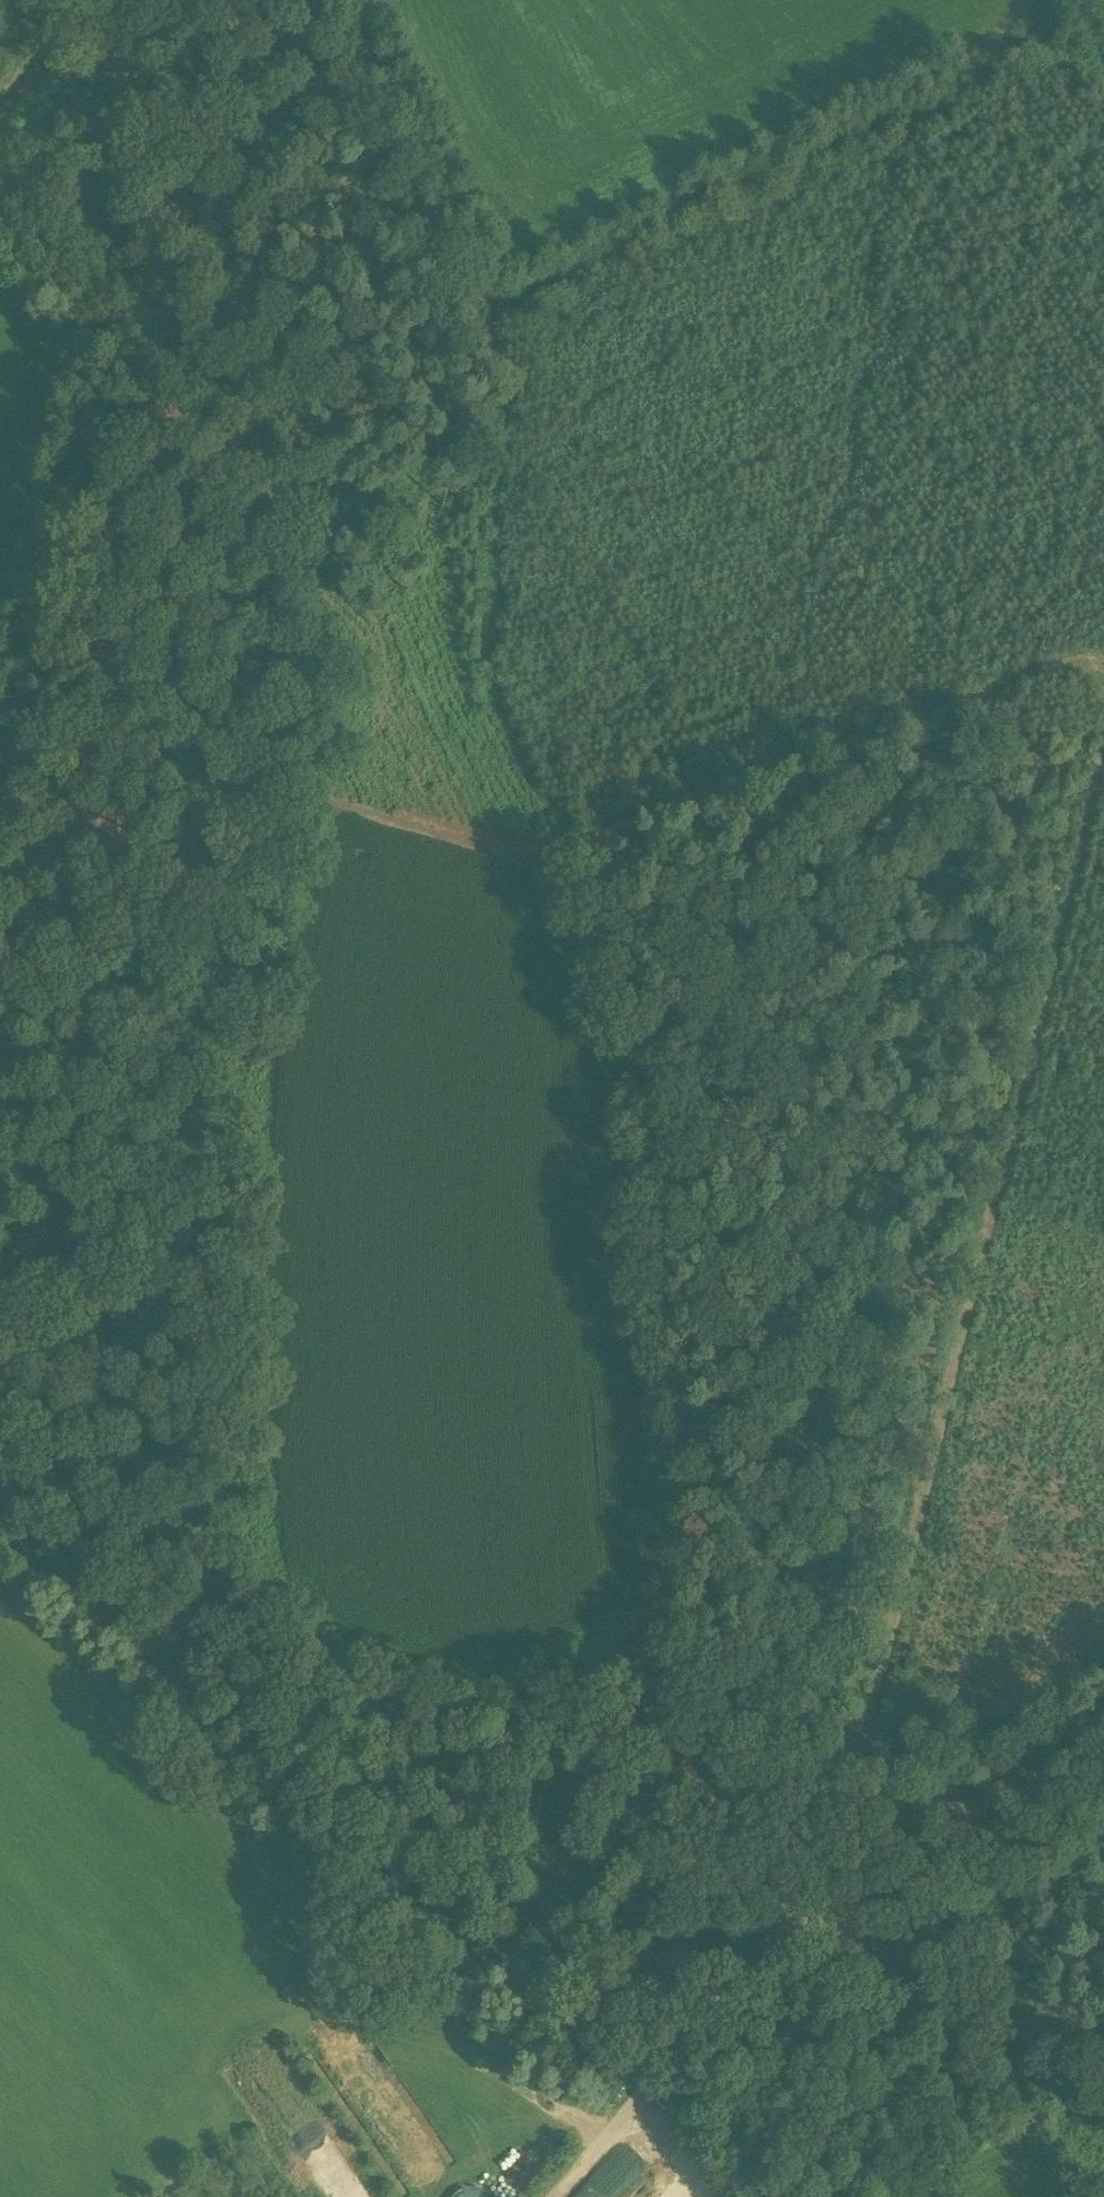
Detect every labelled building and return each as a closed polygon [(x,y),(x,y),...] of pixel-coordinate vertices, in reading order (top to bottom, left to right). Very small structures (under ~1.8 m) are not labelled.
[(487,2194),(480,2189),(475,2187),(470,2187),(464,2188),(460,2189),(456,2192),(452,2195),(450,2196),(490,2196),(487,2194)]
